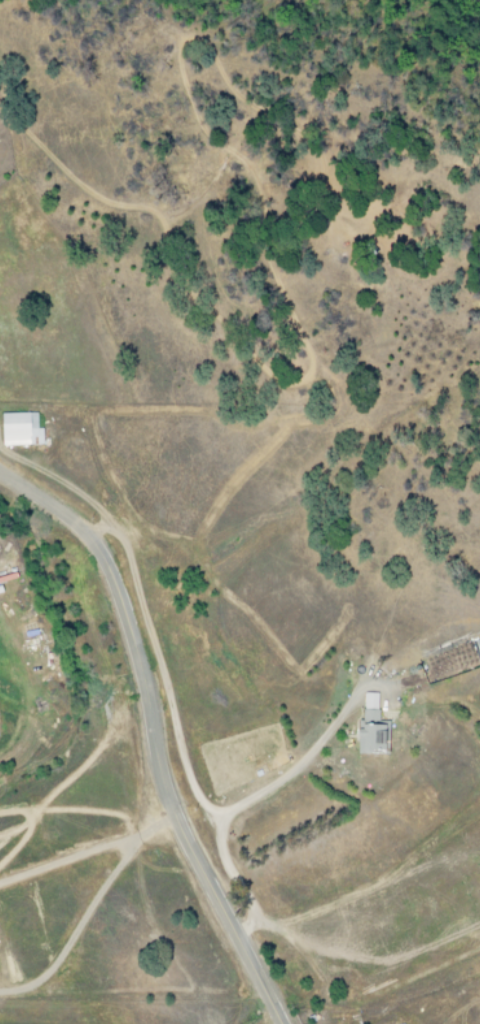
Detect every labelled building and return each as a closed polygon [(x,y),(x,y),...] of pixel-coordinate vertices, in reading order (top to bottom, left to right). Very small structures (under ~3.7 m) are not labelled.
[(0,414),(0,446),(40,445),(39,428),(34,428),(34,413),(0,414)] [(354,751),(385,752),(385,720),(375,720),(375,693),(360,693),(360,720),(355,720),(354,751)]
